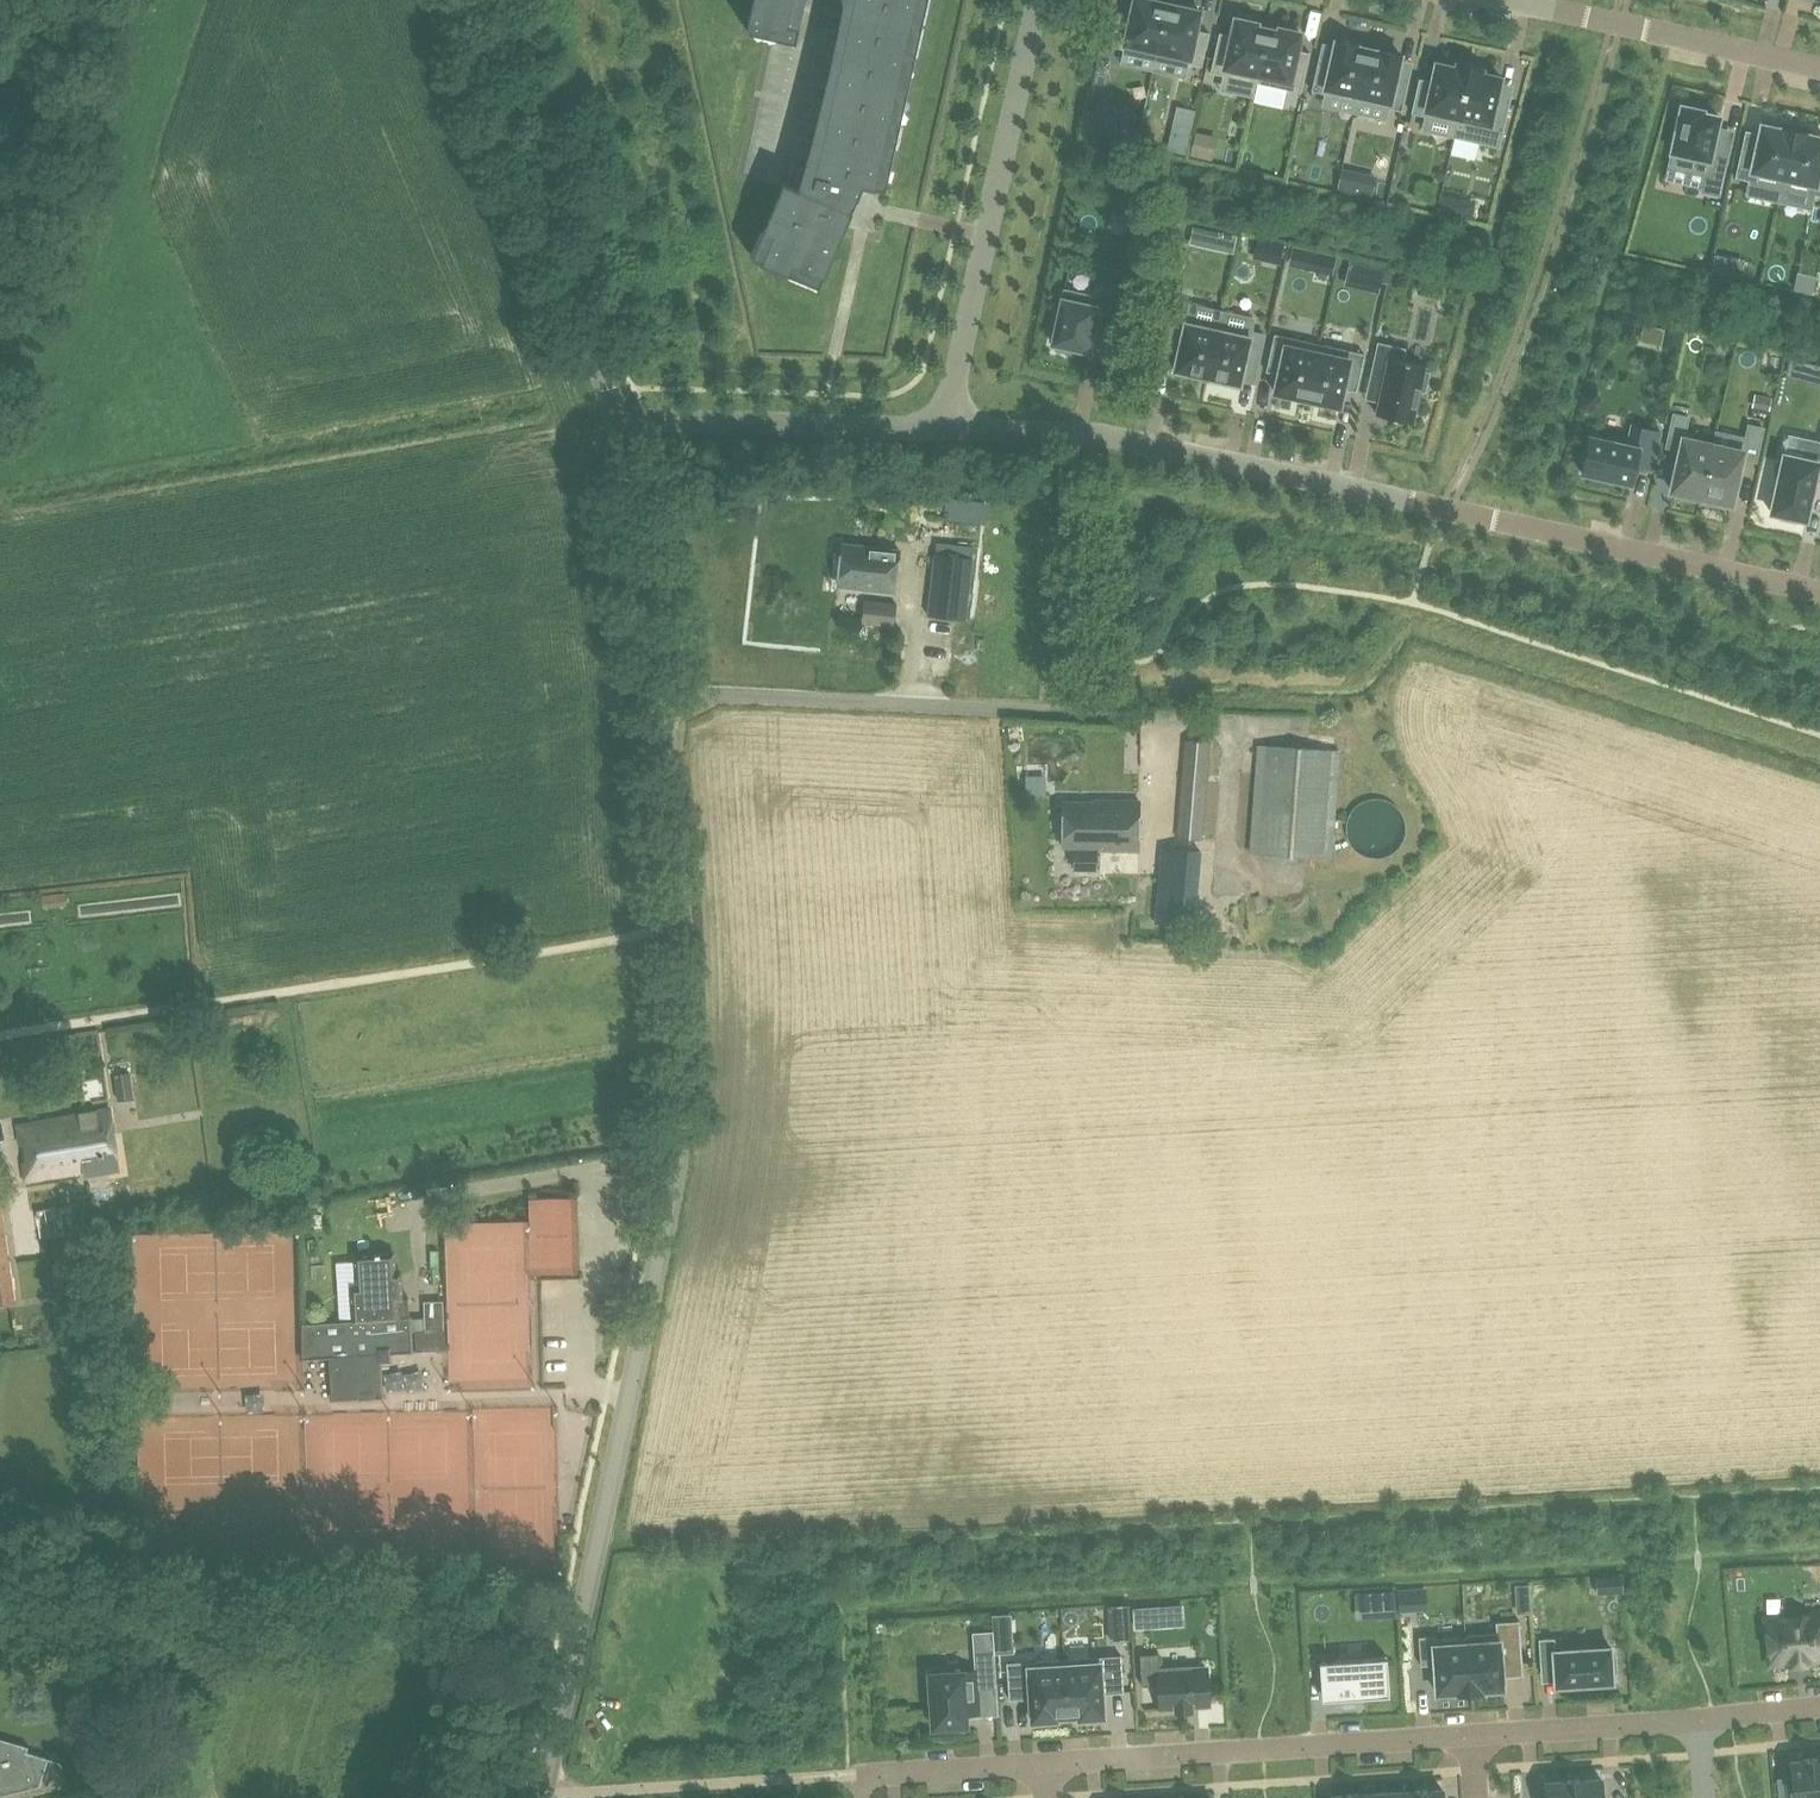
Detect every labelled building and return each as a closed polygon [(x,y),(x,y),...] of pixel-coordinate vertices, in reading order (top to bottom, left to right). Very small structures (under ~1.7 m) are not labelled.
[(747,31),(784,39),(793,0),(754,0),(747,31)] [(751,257),(757,259),(761,261),(763,262),(788,273),(799,277),(819,286),(835,247),(846,221),(851,210),(846,208),(851,196),(858,198),(858,196),(864,184),(875,187),(885,189),(927,0),(853,0),(840,59),(827,118),(815,172),(814,180),(817,182),(812,193),(797,187),(783,181),(751,257)] [(1111,46),(1156,56),(1168,2),(1158,0),(1156,0),(1156,1),(1152,0),(1134,0),(1131,15),(1118,13),(1111,46)] [(1168,2),(1156,56),(1201,66),(1209,33),(1208,33),(1196,30),(1200,11),(1200,10),(1179,6),(1179,5),(1178,5),(1168,2)] [(1219,32),(1210,72),(1223,75),(1255,82),(1267,29),(1256,26),(1257,23),(1235,18),(1232,35),(1219,32)] [(1267,29),(1255,82),(1300,92),(1309,52),(1297,50),(1300,33),(1279,28),(1278,31),(1267,29)] [(1319,56),(1311,90),(1357,100),(1368,49),(1357,47),(1357,45),(1336,41),(1332,59),(1319,56)] [(788,49),(786,60),(808,63),(809,52),(788,49)] [(1368,49),(1357,100),(1402,111),(1409,76),(1398,73),(1402,55),(1380,51),(1380,52),(1368,49)] [(1419,78),(1412,111),(1424,115),(1456,122),(1450,151),(1451,151),(1454,137),(1457,123),(1469,66),(1457,64),(1456,67),(1436,63),(1432,81),(1419,78)] [(1454,137),(1451,151),(1454,137),(1499,147),(1510,99),(1497,96),(1501,77),(1481,73),(1482,69),(1469,66),(1457,123),(1454,137)] [(1681,105),(1669,163),(1705,171),(1701,191),(1719,195),(1729,149),(1713,145),(1719,116),(1702,112),(1703,110),(1681,105)] [(1363,123),(1392,124),(1392,109),(1363,109),(1363,123)] [(1742,145),(1735,177),(1782,187),(1794,130),(1781,127),(1781,129),(1761,124),(1756,148),(1742,145)] [(1185,153),(1190,133),(1173,129),(1168,149),(1185,153)] [(1782,187),(1819,196),(1819,137),(1807,134),(1807,133),(1794,130),(1782,187)] [(1195,133),(1190,156),(1211,160),(1216,137),(1195,133)] [(1341,172),(1336,192),(1354,196),(1358,176),(1341,172)] [(1443,196),(1440,211),(1455,215),(1459,199),(1443,196)] [(1194,224),(1190,242),(1213,247),(1216,229),(1194,224)] [(1259,237),(1254,259),(1265,262),(1270,239),(1259,237)] [(1291,246),(1287,264),(1309,269),(1313,251),(1291,246)] [(1713,254),(1709,271),(1726,275),(1730,258),(1713,254)] [(1375,264),(1372,279),(1386,282),(1390,267),(1375,264)] [(1797,276),(1795,289),(1812,293),(1815,279),(1797,276)] [(1064,289),(1052,343),(1056,344),(1055,349),(1070,353),(1071,347),(1089,351),(1098,309),(1113,312),(1118,289),(1101,286),(1099,296),(1064,289)] [(1172,314),(1165,348),(1179,352),(1175,368),(1174,368),(1174,370),(1176,370),(1196,374),(1196,375),(1198,375),(1207,377),(1219,324),(1172,314)] [(1219,324),(1207,377),(1216,379),(1218,380),(1218,379),(1238,384),(1240,385),(1241,382),(1240,382),(1244,366),(1256,369),(1264,334),(1219,324)] [(1274,334),(1266,371),(1278,374),(1274,392),(1296,396),(1296,398),(1307,400),(1319,344),(1274,334)] [(1377,341),(1369,379),(1383,382),(1376,414),(1412,422),(1419,391),(1425,392),(1430,371),(1424,370),(1425,366),(1403,361),(1406,347),(1377,341)] [(1319,344),(1307,400),(1318,403),(1318,401),(1340,406),(1343,388),(1356,391),(1364,353),(1319,344)] [(1757,395),(1754,408),(1769,411),(1771,398),(1757,395)] [(1673,414),(1666,447),(1680,450),(1671,490),(1677,491),(1676,497),(1695,501),(1696,496),(1701,497),(1713,444),(1683,438),(1688,417),(1673,414)] [(1590,436),(1582,473),(1631,484),(1635,465),(1651,469),(1660,432),(1632,425),(1628,444),(1590,436)] [(1713,444),(1701,497),(1707,498),(1705,503),(1724,508),(1725,502),(1731,504),(1742,458),(1756,461),(1763,428),(1750,425),(1744,451),(1713,444)] [(1779,477),(1771,512),(1780,514),(1779,519),(1796,522),(1797,518),(1806,520),(1819,457),(1803,453),(1802,458),(1784,454),(1782,460),(1778,459),(1774,476),(1779,477)] [(981,502),(946,498),(943,519),(978,523),(981,502)] [(838,576),(837,585),(894,592),(896,581),(898,558),(899,549),(843,543),(841,552),(838,576)] [(934,552),(926,615),(950,618),(965,620),(972,557),(950,554),(934,552)] [(864,594),(861,620),(891,624),(893,598),(864,594)] [(1176,835),(1202,837),(1209,741),(1183,739),(1176,835)] [(1248,852),(1332,857),(1339,750),(1257,744),(1248,852)] [(1345,826),(1346,834),(1348,841),(1352,847),(1358,852),(1364,856),(1372,857),(1379,857),(1387,855),(1393,851),(1398,846),(1402,840),(1404,832),(1405,825),(1403,818),(1400,811),(1395,805),(1389,801),(1382,798),(1374,797),(1367,799),(1360,801),(1354,806),(1349,812),(1346,819),(1345,826)] [(1064,801),(1063,847),(1073,848),(1073,869),(1094,869),(1094,848),(1137,849),(1138,800),(1097,799),(1097,801),(1064,801)] [(1140,921),(1165,923),(1186,925),(1193,926),(1199,851),(1163,847),(1158,900),(1142,899),(1140,921)] [(1151,882),(1152,856),(1111,855),(1110,881),(1151,882)] [(130,1072),(114,1073),(118,1100),(134,1097),(130,1072)] [(110,1109),(17,1124),(26,1180),(84,1171),(85,1175),(120,1170),(110,1109)] [(0,1207),(0,1302),(15,1300),(1,1207),(0,1207)] [(358,1284),(352,1285),(354,1318),(354,1319),(409,1315),(409,1314),(408,1295),(397,1296),(394,1250),(356,1253),(358,1284)] [(354,1318),(315,1320),(318,1355),(331,1354),(333,1397),(383,1394),(381,1351),(412,1349),(411,1330),(410,1314),(409,1314),(409,1315),(354,1319),(354,1318)] [(424,1314),(410,1314),(411,1330),(424,1329),(424,1314)] [(445,1330),(415,1332),(416,1351),(446,1349),(445,1330)] [(1622,1576),(1610,1576),(1611,1596),(1623,1595),(1622,1576)] [(1395,1592),(1375,1593),(1376,1618),(1397,1617),(1395,1592)] [(1530,1600),(1516,1601),(1517,1613),(1531,1612),(1530,1600)] [(1112,1604),(1112,1619),(1128,1618),(1127,1603),(1112,1604)] [(1159,1606),(1134,1608),(1135,1628),(1160,1626),(1159,1606)] [(1765,1618),(1770,1663),(1788,1661),(1788,1664),(1810,1662),(1810,1659),(1819,1658),(1819,1612),(1765,1618)] [(1496,1631),(1466,1633),(1470,1691),(1483,1691),(1483,1689),(1503,1688),(1502,1669),(1522,1667),(1519,1620),(1495,1621),(1496,1631)] [(975,1670),(929,1673),(933,1727),(967,1725),(966,1714),(980,1713),(979,1690),(996,1689),(992,1631),(991,1631),(992,1650),(974,1651),(975,1670)] [(1435,1635),(1418,1636),(1420,1665),(1435,1664),(1437,1692),(1457,1691),(1457,1692),(1470,1691),(1466,1633),(1465,1633),(1465,1636),(1435,1638),(1435,1635)] [(1011,1636),(993,1637),(994,1655),(1012,1653),(1011,1636)] [(1554,1637),(1538,1638),(1540,1667),(1555,1666),(1556,1683),(1555,1683),(1555,1685),(1558,1685),(1557,1685),(1578,1683),(1578,1684),(1590,1683),(1590,1682),(1611,1681),(1611,1682),(1613,1681),(1613,1679),(1612,1679),(1612,1673),(1617,1673),(1615,1654),(1610,1654),(1610,1648),(1611,1648),(1610,1646),(1608,1646),(1608,1647),(1555,1650),(1554,1637)] [(1158,1653),(1140,1654),(1142,1685),(1158,1684),(1159,1707),(1176,1706),(1176,1711),(1191,1710),(1191,1705),(1209,1704),(1207,1668),(1192,1669),(1192,1664),(1159,1666),(1158,1653)] [(1121,1655),(1064,1658),(1067,1715),(1079,1715),(1079,1717),(1103,1716),(1102,1693),(1123,1692),(1121,1655)] [(1336,1661),(1319,1662),(1320,1674),(1321,1674),(1322,1691),(1338,1690),(1338,1698),(1382,1695),(1389,1695),(1388,1673),(1387,1673),(1386,1655),(1336,1658),(1336,1661)] [(1064,1658),(1007,1662),(1009,1699),(1030,1698),(1032,1720),(1056,1719),(1056,1716),(1067,1715),(1064,1658)] [(40,1784),(48,1758),(0,1743),(0,1793),(40,1784)] [(1790,1761),(1793,1795),(1793,1797),(1819,1797),(1819,1766),(1819,1757),(1801,1759),(1801,1760),(1790,1761)] [(1573,1779),(1564,1780),(1564,1781),(1545,1782),(1546,1797),(1574,1797),(1573,1779)] [(1573,1779),(1574,1797),(1603,1797),(1601,1779),(1583,1780),(1583,1779),(1573,1779)] [(1413,1790),(1413,1797),(1443,1797),(1443,1789),(1431,1790),(1431,1789),(1413,1790)] [(1387,1793),(1387,1797),(1413,1797),(1413,1790),(1412,1790),(1412,1791),(1387,1793)]
